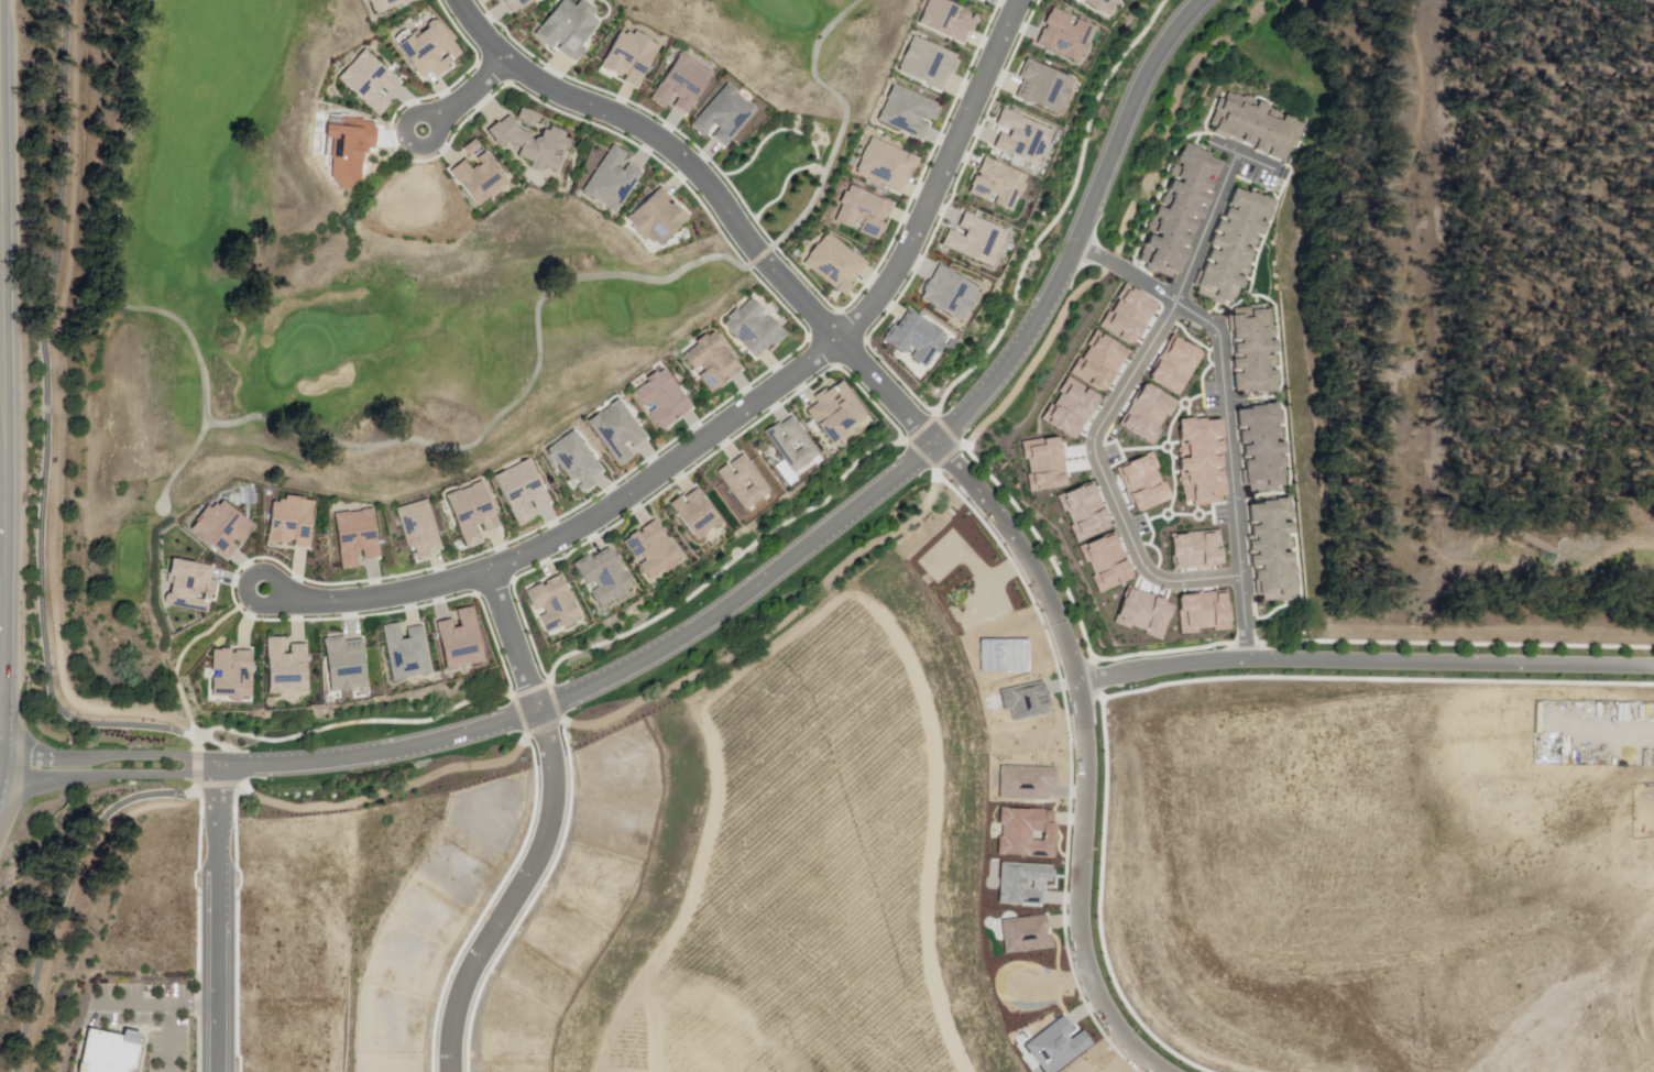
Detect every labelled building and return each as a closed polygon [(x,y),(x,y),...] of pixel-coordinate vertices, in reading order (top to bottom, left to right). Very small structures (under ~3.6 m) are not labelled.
[(379,13),(373,0),(410,0),(379,13)] [(514,10),(508,0),(529,0),(514,10)] [(537,32),(563,0),(574,0),(578,3),(580,0),(591,0),(600,8),(594,14),(602,21),(583,43),(589,47),(578,61),(572,56),(571,56),(560,47),(563,44),(560,42),(555,47),(537,32)] [(916,24),(926,0),(944,0),(965,9),(963,14),(975,19),(970,32),(964,30),(960,42),(916,24)] [(1110,17),(1080,0),(1120,0),(1110,17)] [(1048,6),(1040,22),(1043,24),(1034,43),(1081,65),(1089,46),(1084,44),(1093,26),(1076,19),(1072,26),(1064,23),(1067,15),(1048,6)] [(436,68),(425,76),(396,36),(408,28),(413,32),(420,26),(423,31),(441,19),(463,51),(448,62),(451,66),(440,74),(437,69),(436,68)] [(636,28),(656,37),(655,40),(661,43),(639,86),(625,78),(626,77),(602,65),(622,28),(634,33),(636,28)] [(911,35),(955,53),(940,90),(896,72),(911,35)] [(359,47),(353,54),(348,50),(339,59),(343,64),(330,78),(373,116),(385,102),(374,92),(377,88),(384,94),(396,79),(359,47)] [(716,70),(690,112),(676,102),(681,94),(676,90),(666,106),(653,97),(683,50),(716,70)] [(1025,59),(1075,79),(1060,116),(1017,97),(1023,80),(1017,78),(1025,59)] [(693,123),(730,80),(759,107),(727,144),(714,134),(723,124),(718,120),(705,134),(693,123)] [(892,84),(942,103),(932,127),(928,125),(923,139),(878,121),(892,84)] [(1218,101),(1209,125),(1216,128),(1213,134),(1222,138),(1237,97),(1227,92),(1223,103),(1218,101)] [(1237,97),(1249,101),(1235,140),(1229,138),(1228,140),(1222,138),(1237,97)] [(1249,101),(1267,108),(1263,117),(1255,140),(1251,146),(1235,140),(1249,101)] [(537,119),(535,125),(524,121),(525,118),(519,116),(523,106),(544,113),(540,120),(537,119)] [(1000,106),(1054,128),(1039,165),(994,147),(999,132),(1008,136),(1011,130),(994,122),(1000,106)] [(533,165),(535,161),(518,154),(523,144),(512,140),(503,145),(490,127),(511,111),(522,128),(535,132),(533,138),(545,136),(548,129),(551,130),(554,124),(568,131),(567,135),(572,139),(567,152),(560,149),(560,150),(558,149),(557,152),(565,155),(558,171),(546,165),(544,171),(533,165)] [(1263,117),(1281,123),(1271,149),(1267,147),(1263,154),(1255,151),(1259,141),(1255,140),(1263,117)] [(1281,123),(1283,118),(1302,125),(1292,151),(1289,149),(1283,163),(1268,157),(1271,149),(1281,123)] [(465,146),(478,136),(483,144),(471,153),(465,146)] [(873,136),(918,157),(900,195),(856,174),(873,136)] [(584,188),(616,142),(629,151),(621,163),(627,167),(632,161),(644,169),(617,210),(584,188)] [(1183,144),(1224,162),(1217,179),(1207,175),(1176,162),(1183,144)] [(479,205),(459,178),(460,178),(452,168),(467,157),(474,167),(483,162),(479,155),(486,150),(491,155),(511,182),(479,205)] [(966,193),(973,177),(976,178),(978,174),(975,173),(982,157),(1007,168),(1023,176),(1020,183),(1025,185),(1019,196),(1016,195),(1009,211),(992,204),(995,196),(988,193),(985,200),(966,193)] [(1207,175),(1206,181),(1214,184),(1209,193),(1205,190),(1171,176),(1176,162),(1207,175)] [(1205,190),(1204,196),(1211,198),(1207,207),(1200,205),(1164,189),(1171,176),(1205,190)] [(847,182),(894,204),(876,241),(834,220),(841,206),(837,204),(847,182)] [(660,188),(670,199),(667,203),(670,206),(673,203),(689,220),(659,247),(654,241),(651,244),(647,239),(645,241),(625,220),(660,188)] [(1200,205),(1197,208),(1206,211),(1202,221),(1191,217),(1159,204),(1164,189),(1200,205)] [(1236,189),(1248,195),(1250,192),(1277,203),(1269,221),(1229,204),(1236,189)] [(1191,217),(1189,221),(1196,225),(1192,233),(1185,231),(1153,217),(1159,204),(1191,217)] [(1229,204),(1269,221),(1268,222),(1259,218),(1258,221),(1268,226),(1264,236),(1253,231),(1223,218),(1229,204)] [(966,209),(1008,230),(997,251),(1001,253),(993,272),(940,244),(948,228),(961,236),(965,229),(959,226),(966,209)] [(1185,231),(1183,236),(1191,238),(1187,247),(1183,245),(1148,230),(1153,217),(1185,231)] [(1223,218),(1253,231),(1248,245),(1245,244),(1217,231),(1223,218)] [(1183,245),(1181,250),(1190,253),(1185,262),(1183,262),(1142,244),(1148,230),(1183,245)] [(1245,244),(1244,248),(1253,252),(1249,262),(1244,260),(1211,245),(1217,231),(1245,244)] [(868,260),(852,281),(854,283),(847,293),(807,261),(830,232),(854,251),(855,250),(868,260)] [(1183,262),(1177,274),(1174,272),(1171,277),(1157,272),(1155,274),(1144,270),(1147,265),(1136,260),(1142,244),(1183,262)] [(1240,269),(1244,260),(1211,245),(1207,254),(1240,269)] [(1207,254),(1203,263),(1236,277),(1240,269),(1207,254)] [(940,262),(983,289),(961,322),(918,295),(940,262)] [(1236,277),(1246,281),(1241,291),(1230,286),(1229,291),(1197,276),(1203,263),(1236,277)] [(1197,276),(1194,285),(1198,287),(1196,295),(1222,306),(1224,302),(1231,305),(1236,294),(1229,291),(1197,276)] [(1138,354),(1099,331),(1126,287),(1153,304),(1135,335),(1146,342),(1138,354)] [(758,355),(725,324),(731,318),(729,316),(738,306),(742,309),(754,296),(790,331),(777,344),(774,340),(758,355)] [(1259,327),(1270,327),(1269,309),(1260,310),(1260,306),(1242,306),(1242,310),(1230,310),(1230,318),(1226,318),(1227,328),(1259,327)] [(909,308),(950,335),(938,354),(935,352),(925,368),(908,357),(913,348),(908,344),(902,352),(880,338),(891,321),(898,326),(909,308)] [(1273,341),(1273,327),(1259,327),(1227,328),(1227,333),(1228,333),(1228,342),(1273,341)] [(1194,395),(1154,372),(1182,328),(1208,344),(1190,376),(1202,383),(1194,395)] [(713,392),(700,373),(706,369),(703,363),(697,369),(686,353),(699,344),(697,341),(709,332),(711,336),(718,330),(744,368),(731,376),(729,374),(726,376),(729,380),(713,392)] [(1105,400),(1066,375),(1093,332),(1120,349),(1102,380),(1113,386),(1105,400)] [(1264,354),(1274,353),(1274,341),(1273,341),(1228,342),(1229,355),(1264,354)] [(1264,371),(1264,354),(1229,355),(1229,372),(1264,371)] [(634,394),(662,433),(676,423),(673,418),(678,415),(680,419),(695,408),(667,370),(660,375),(658,372),(648,380),(649,382),(634,394)] [(1083,438),(1043,415),(1070,371),(1097,387),(1078,419),(1089,426),(1083,438)] [(1229,372),(1230,391),(1240,391),(1240,393),(1249,393),(1249,395),(1273,394),(1272,371),(1264,371),(1229,372)] [(1160,439),(1121,415),(1148,372),(1175,389),(1157,419),(1168,427),(1160,439)] [(835,442),(809,408),(819,401),(814,396),(828,385),(831,390),(844,379),(870,412),(867,415),(867,416),(866,417),(866,418),(864,419),(863,419),(862,419),(858,422),(857,419),(851,425),(853,428),(835,442)] [(622,466),(589,420),(621,397),(649,436),(637,445),(632,438),(626,441),(636,455),(622,466)] [(1271,425),(1280,425),(1280,413),(1275,413),(1275,404),(1267,405),(1267,402),(1258,402),(1258,408),(1249,408),(1249,412),(1235,413),(1236,426),(1271,425)] [(795,414),(822,451),(811,460),(796,472),(765,430),(780,418),(784,423),(795,414)] [(1191,439),(1180,439),(1180,430),(1181,430),(1181,419),(1192,419),(1192,423),(1198,422),(1198,420),(1206,419),(1207,422),(1219,420),(1220,437),(1191,439)] [(1236,426),(1236,441),(1242,441),(1242,444),(1272,442),(1271,425),(1236,426)] [(604,469),(577,429),(550,447),(572,480),(579,477),(582,482),(579,485),(581,490),(587,485),(589,488),(598,482),(594,477),(604,469)] [(1022,441),(1061,436),(1066,484),(1029,489),(1022,441)] [(1220,437),(1222,452),(1190,453),(1181,455),(1181,446),(1191,445),(1191,439),(1220,437)] [(1242,444),(1244,457),(1279,456),(1283,456),(1283,441),(1272,442),(1242,444)] [(747,510),(719,471),(730,462),(737,471),(740,470),(733,461),(745,452),(773,490),(747,510)] [(1222,452),(1222,467),(1191,468),(1181,468),(1181,460),(1190,460),(1190,453),(1222,452)] [(1244,457),(1245,471),(1284,469),(1283,456),(1279,456),(1244,457)] [(521,524),(496,475),(532,457),(554,500),(538,506),(534,500),(528,502),(536,516),(521,524)] [(1222,467),(1223,482),(1184,483),(1181,483),(1181,475),(1191,474),(1191,468),(1222,467)] [(1245,471),(1239,471),(1239,486),(1246,486),(1247,493),(1275,492),(1275,486),(1285,485),(1284,469),(1245,471)] [(468,546),(448,494),(484,480),(502,524),(486,529),(484,522),(479,524),(484,539),(468,546)] [(1223,482),(1226,481),(1227,495),(1219,495),(1220,502),(1205,503),(1205,505),(1201,505),(1201,497),(1194,499),(1194,501),(1186,501),(1186,494),(1184,494),(1184,483),(1223,482)] [(1091,482),(1108,524),(1074,537),(1058,496),(1091,482)] [(725,523),(700,486),(688,495),(691,501),(688,503),(683,495),(672,503),(700,540),(725,523)] [(262,540),(309,546),(315,500),(285,496),(285,499),(276,497),(276,502),(266,501),(262,540)] [(1294,521),(1293,496),(1281,496),(1272,497),(1273,503),(1256,504),(1257,508),(1249,508),(1250,524),(1294,521)] [(398,506),(430,497),(442,545),(430,548),(432,556),(420,559),(420,556),(416,557),(414,551),(418,550),(417,545),(409,547),(398,506)] [(221,499),(253,527),(224,560),(186,526),(206,504),(211,510),(221,499)] [(343,567),(337,512),(375,507),(382,555),(365,556),(364,547),(358,548),(360,565),(343,567)] [(683,557),(657,518),(642,529),(625,540),(637,557),(644,553),(648,558),(640,564),(651,579),(659,573),(658,572),(666,567),(668,570),(679,564),(677,561),(683,557)] [(1282,537),(1295,536),(1294,521),(1250,524),(1251,539),(1282,537)] [(1115,533),(1135,578),(1098,593),(1078,548),(1115,533)] [(1283,553),(1282,537),(1251,539),(1247,539),(1248,555),(1283,553)] [(618,595),(602,605),(593,591),(600,587),(595,580),(590,583),(577,562),(591,554),(593,557),(612,545),(636,584),(629,589),(631,592),(621,599),(618,595)] [(1290,565),(1293,565),(1292,553),(1283,553),(1248,555),(1249,568),(1253,567),(1290,565)] [(171,560),(210,561),(209,578),(218,578),(217,597),(210,597),(210,608),(179,606),(179,598),(169,598),(171,560)] [(1291,582),(1290,565),(1253,567),(1255,584),(1291,582)] [(583,615),(563,572),(528,589),(537,610),(545,605),(547,612),(540,615),(549,632),(565,624),(566,627),(579,622),(577,617),(583,615)] [(1255,584),(1256,597),(1262,597),(1263,602),(1279,601),(1279,604),(1292,603),(1291,582),(1255,584)] [(1127,588),(1170,604),(1159,633),(1116,616),(1127,588)] [(1181,597),(1225,593),(1228,624),(1184,628),(1181,597)] [(488,660),(448,668),(438,621),(453,617),(454,626),(462,624),(459,608),(475,604),(488,660)] [(434,671),(395,679),(385,623),(402,621),(405,636),(410,635),(408,626),(426,624),(434,671)] [(317,637),(324,692),(368,686),(361,638),(342,641),(341,634),(317,637)] [(309,691),(271,692),(269,636),(285,635),(285,652),(294,652),(294,643),(308,643),(309,691)] [(209,648),(208,669),(219,669),(219,678),(207,677),(206,694),(228,696),(228,700),(240,701),(240,696),(250,696),(252,649),(233,648),(233,654),(227,654),(227,648),(209,648)] [(78,1071),(140,1071),(146,1043),(142,1042),(143,1038),(127,1033),(125,1039),(87,1031),(78,1071)]
